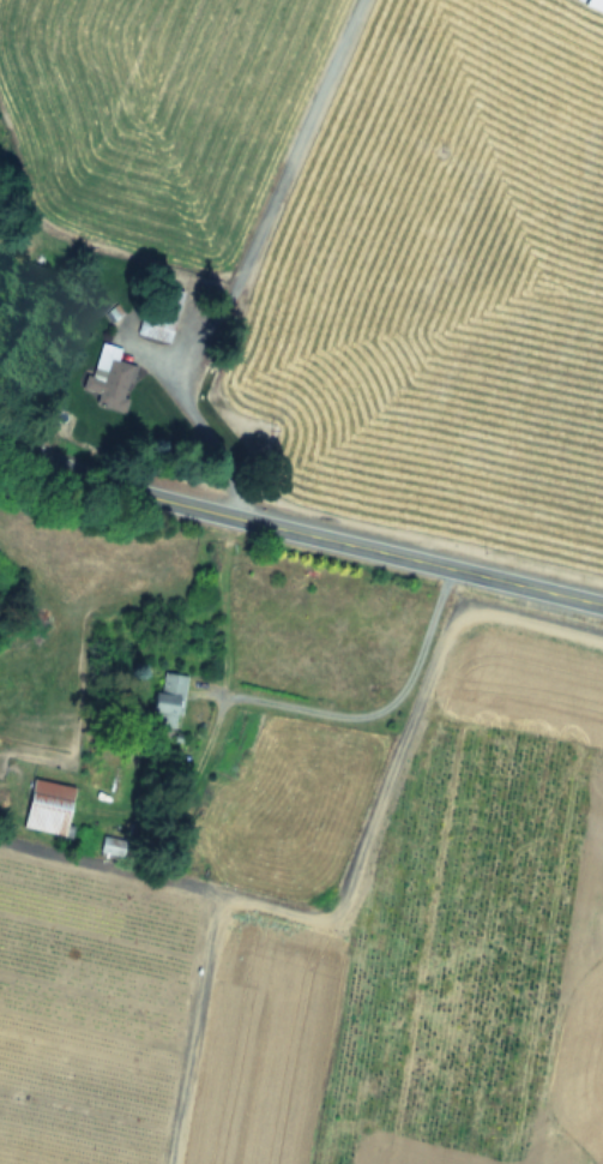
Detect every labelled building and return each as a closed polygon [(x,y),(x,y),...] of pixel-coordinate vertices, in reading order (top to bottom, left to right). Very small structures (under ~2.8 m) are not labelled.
[(584,4),(602,12),(602,0),(586,0),(584,4)] [(182,290),(151,283),(139,334),(170,341),(182,290)] [(85,389),(98,393),(95,403),(122,411),(135,362),(117,357),(119,348),(97,342),(85,389)] [(154,711),(180,715),(186,675),(160,671),(154,711)] [(66,835),(73,785),(31,779),(24,828),(66,835)]
